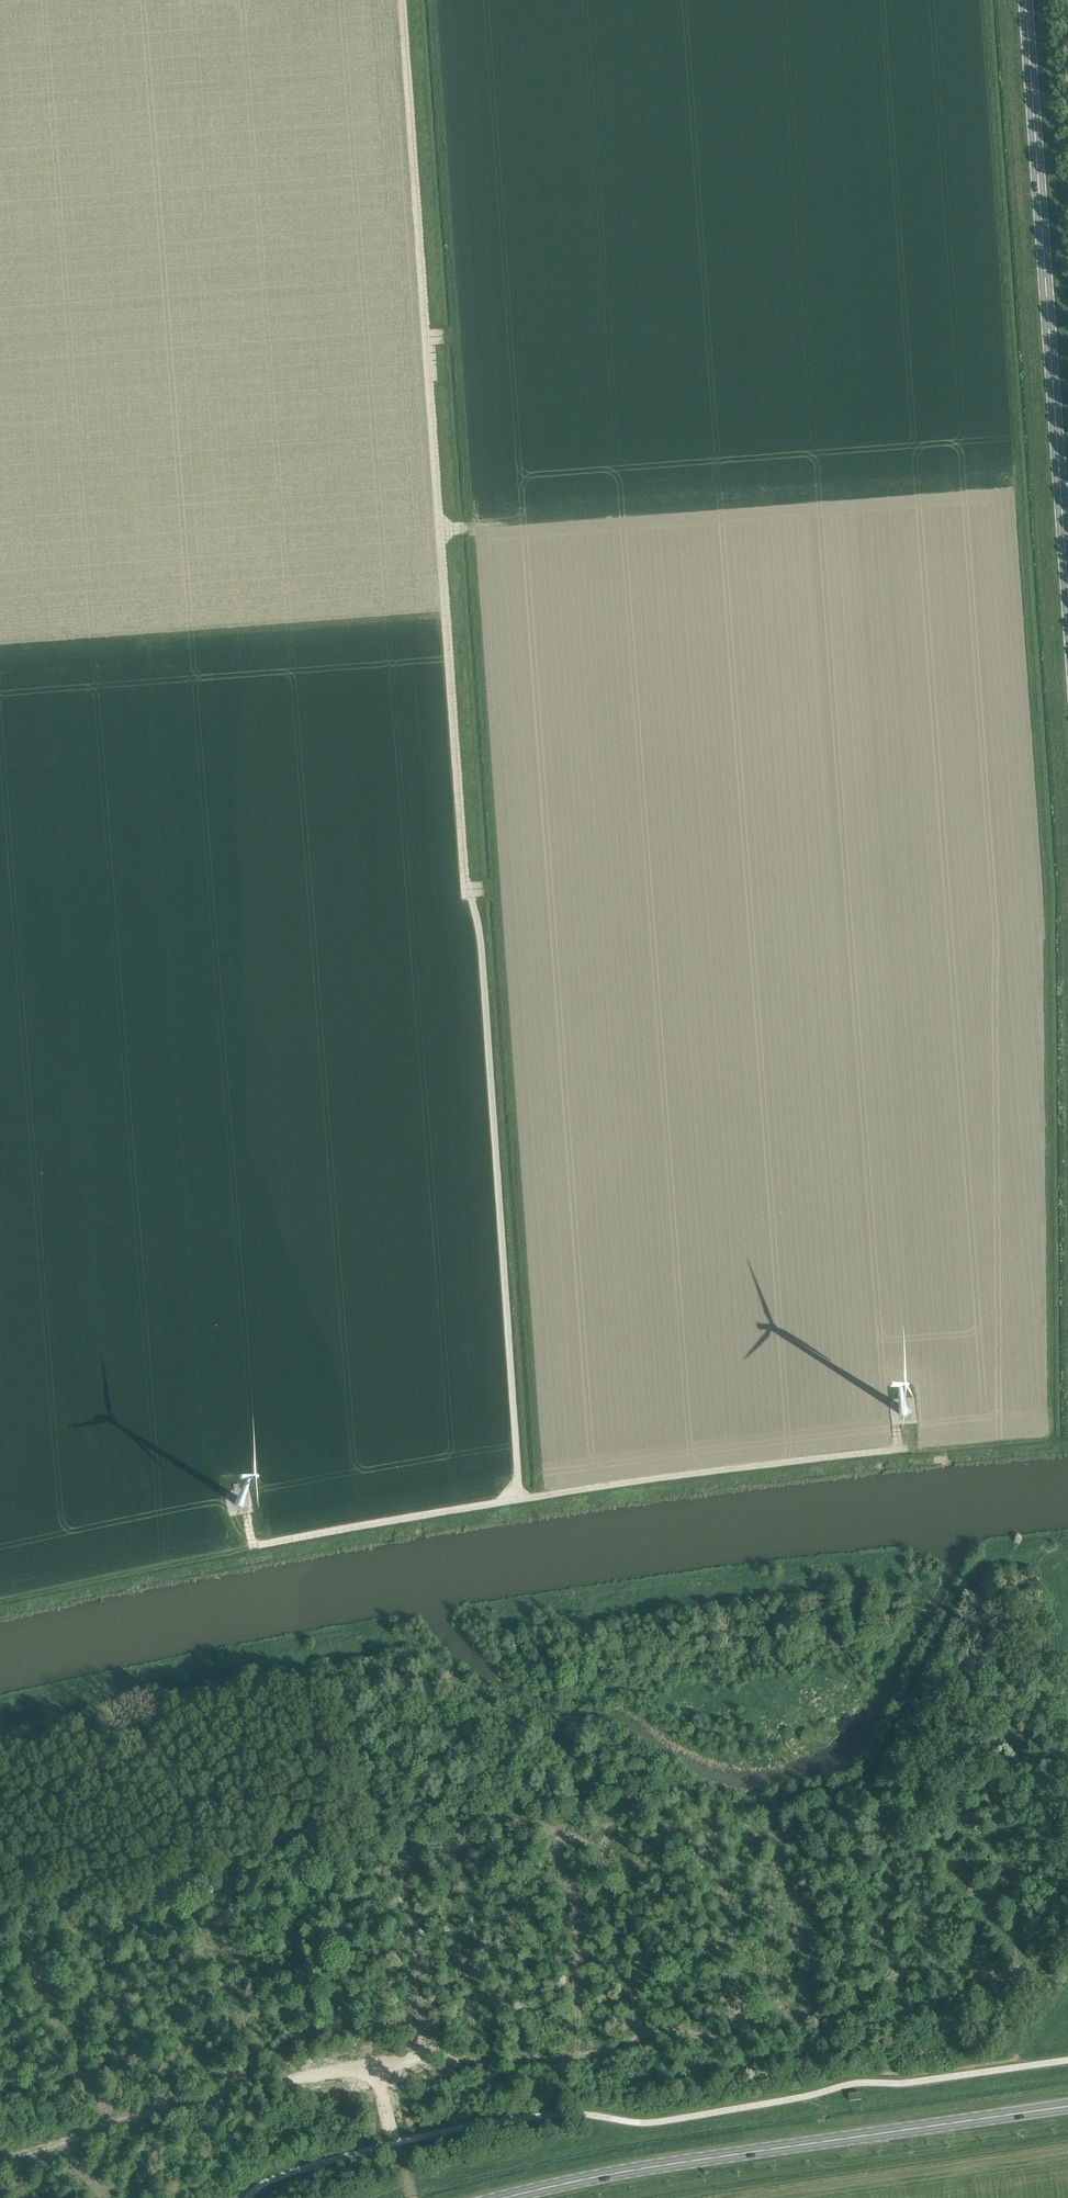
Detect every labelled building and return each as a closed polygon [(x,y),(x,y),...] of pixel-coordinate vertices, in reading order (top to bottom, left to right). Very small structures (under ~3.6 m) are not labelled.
[(905,1407),(904,1407),(903,1407),(902,1407),(901,1407),(900,1408),(899,1409),(899,1410),(899,1411),(899,1413),(899,1414),(900,1415),(901,1415),(902,1416),(903,1416),(904,1416),(905,1415),(906,1415),(907,1414),(908,1412),(908,1411),(908,1410),(907,1409),(906,1408),(905,1407)] [(235,1502),(235,1503),(235,1505),(236,1506),(237,1506),(238,1507),(239,1507),(240,1507),(242,1506),(243,1505),(243,1504),(244,1503),(244,1502),(244,1501),(243,1500),(243,1499),(242,1498),(240,1498),(239,1498),(238,1498),(237,1498),(236,1499),(235,1500),(235,1501),(235,1502)]
